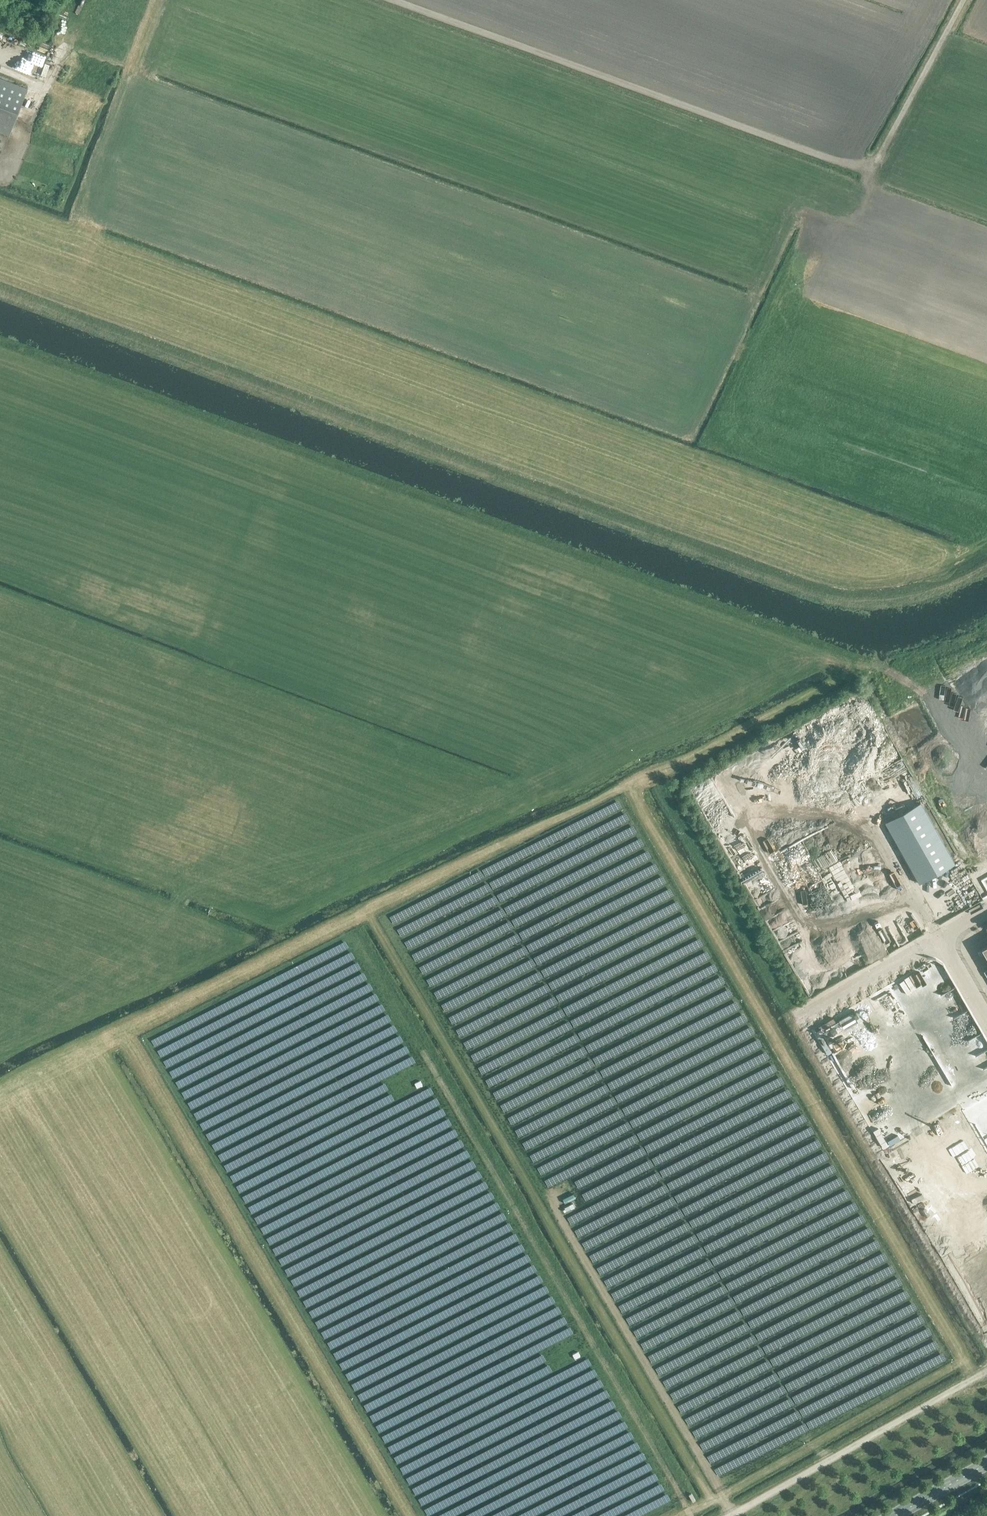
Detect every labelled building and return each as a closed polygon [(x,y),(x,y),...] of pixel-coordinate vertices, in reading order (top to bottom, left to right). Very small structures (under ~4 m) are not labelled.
[(46,64),(50,53),(26,44),(22,56),(46,64)] [(28,89),(0,78),(0,132),(10,136),(28,89)] [(919,883),(955,864),(920,802),(885,822),(919,883)] [(935,826),(940,824),(935,814),(931,816),(935,826)] [(986,1311),(975,1317),(984,1332),(986,1330),(986,1307),(984,1308),(986,1311)]
